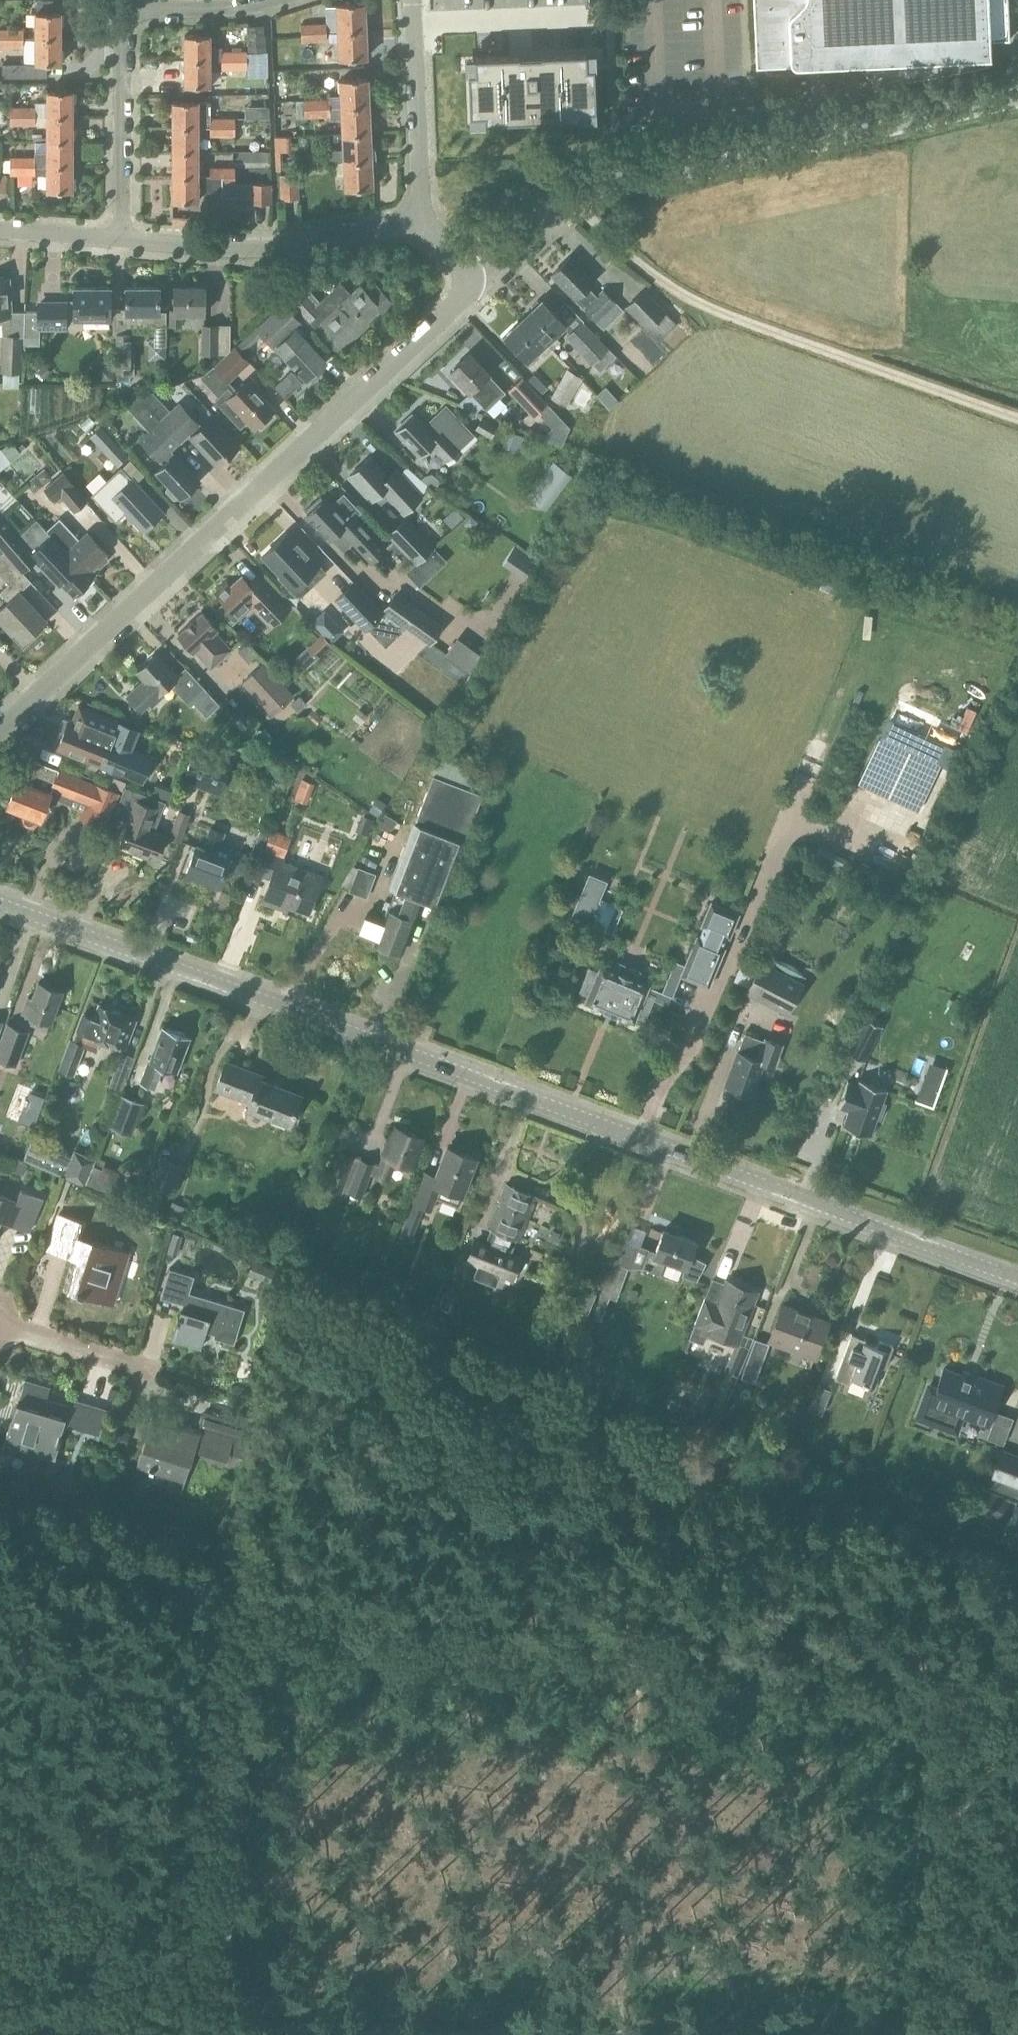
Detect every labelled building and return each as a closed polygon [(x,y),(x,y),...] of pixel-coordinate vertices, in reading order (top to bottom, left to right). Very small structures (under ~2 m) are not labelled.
[(755,67),(806,65),(822,64),(844,63),(850,64),(855,66),(859,68),(863,72),(869,79),(875,83),(884,84),(981,67),(987,63),(989,57),(989,40),(1010,39),(1008,0),(752,0),(755,67)] [(337,30),(363,29),(362,1),(336,2),(337,30)] [(34,36),(58,36),(58,11),(34,11),(34,36)] [(303,41),(317,41),(317,22),(302,23),(303,41)] [(329,22),(317,22),(317,41),(329,41),(329,22)] [(249,25),(250,50),(267,50),(266,25),(249,25)] [(25,47),(25,29),(0,29),(0,47),(25,47)] [(363,29),(337,30),(339,58),(364,56),(363,29)] [(183,59),(208,59),(208,34),(183,34),(183,59)] [(295,35),(272,37),(273,45),(296,43),(295,35)] [(58,61),(58,36),(34,36),(34,61),(58,61)] [(223,69),(237,69),(237,50),(223,50),(223,69)] [(249,50),(237,50),(237,69),(250,69),(249,50)] [(475,71),(468,72),(470,115),(485,114),(485,121),(582,117),(582,110),(596,109),(593,52),(474,57),(475,71)] [(208,84),(208,59),(183,59),(183,84),(208,84)] [(339,77),(341,105),(366,104),(365,76),(339,77)] [(46,102),(36,102),(36,106),(36,115),(46,115),(70,115),(70,89),(46,90),(46,102)] [(262,103),(262,91),(228,93),(229,105),(262,103)] [(306,117),(319,117),(319,99),(306,99),(306,117)] [(332,99),(319,99),(319,117),(332,117),(332,99)] [(171,100),(171,125),(196,125),(210,124),(210,116),(210,100),(195,100),(171,100)] [(341,120),(342,133),(368,131),(366,104),(341,105),(332,106),(332,117),(332,121),(341,120)] [(257,105),(258,117),(267,117),(270,117),(269,105),(267,105),(257,105)] [(23,107),(24,125),(36,125),(36,106),(23,107)] [(11,126),(24,125),(23,107),(11,107),(11,126)] [(46,139),(70,139),(70,115),(46,115),(46,139)] [(224,116),(210,116),(210,124),(210,134),(224,134),(224,116)] [(234,116),(224,116),(224,134),(234,134),(234,116)] [(284,120),(267,120),(267,135),(283,135),(284,120)] [(196,149),(196,138),(196,125),(171,125),(171,149),(196,149)] [(329,161),(343,160),(369,159),(368,131),(342,133),(342,149),(328,150),(329,161)] [(46,164),(70,164),(70,139),(46,139),(46,141),(37,141),(37,156),(12,156),(12,164),(36,164),(46,164)] [(171,173),(196,173),(196,149),(171,149),(171,173)] [(369,159),(343,160),(344,188),(370,187),(369,159)] [(36,175),(36,164),(12,164),(11,174),(36,175)] [(70,189),(70,164),(46,164),(46,175),(46,189),(70,189)] [(249,182),(235,182),(221,182),(221,165),(209,165),(209,173),(196,173),(171,173),(171,200),(197,200),(197,188),(222,188),(222,196),(249,196),(249,202),(270,202),(270,182),(249,182)] [(235,165),(221,165),(221,182),(235,182),(235,165)] [(279,173),(279,186),(296,185),(296,172),(279,173)] [(11,193),(11,177),(0,177),(0,194),(11,193)] [(296,185),(279,186),(280,198),(297,198),(296,185)] [(593,280),(570,255),(550,273),(574,298),(603,328),(622,308),(602,287),(595,294),(587,286),(593,280)] [(359,286),(351,294),(339,281),(318,299),(302,283),(306,280),(309,271),(305,267),(294,269),(292,274),(278,287),(290,299),(289,300),(336,349),(361,325),(377,306),(379,309),(388,300),(373,284),(365,292),(359,286)] [(21,345),(23,311),(10,311),(9,296),(13,293),(12,284),(8,282),(8,278),(5,279),(2,275),(0,276),(0,323),(3,323),(2,332),(0,332),(0,333),(0,371),(20,372),(21,345)] [(109,316),(108,286),(72,286),(72,316),(109,316)] [(158,286),(123,286),(124,308),(111,308),(111,332),(114,332),(114,370),(115,370),(116,382),(131,381),(130,371),(132,371),(131,341),(128,341),(129,332),(128,331),(128,325),(164,325),(164,310),(158,310),(158,286)] [(168,310),(168,325),(180,325),(180,311),(202,312),(203,286),(173,286),(173,310),(168,310)] [(643,287),(624,306),(647,329),(647,328),(659,340),(676,323),(665,312),(666,310),(643,287)] [(532,308),(523,317),(545,341),(551,348),(560,340),(553,333),(564,323),(551,310),(552,307),(547,301),(543,301),(541,299),(540,300),(538,300),(532,306),(532,308)] [(282,301),(253,326),(271,347),(274,344),(285,356),(285,355),(305,378),(324,360),(303,338),(292,328),(300,321),(282,301)] [(23,311),(21,345),(40,345),(40,332),(64,332),(64,303),(36,303),(36,311),(23,311)] [(523,317),(503,335),(526,359),(537,349),(545,341),(523,317)] [(603,371),(619,357),(584,320),(566,336),(593,365),(595,363),(603,371)] [(203,325),(203,358),(221,358),(221,353),(231,352),(232,326),(203,325)] [(650,362),(659,350),(637,333),(628,345),(650,362)] [(251,363),(243,355),(239,350),(237,347),(213,368),(227,384),(251,363)] [(468,352),(449,370),(469,391),(484,407),(503,390),(488,373),(468,352)] [(569,371),(553,398),(569,407),(584,380),(569,371)] [(238,425),(246,419),(253,426),(257,423),(259,426),(271,415),(268,412),(272,409),(257,392),(260,390),(248,376),(226,396),(222,391),(214,399),(238,425)] [(524,378),(512,390),(537,416),(549,404),(541,396),(527,381),(524,378)] [(609,408),(619,400),(606,385),(597,394),(609,408)] [(153,392),(141,396),(181,442),(183,440),(188,435),(219,467),(243,444),(215,415),(212,417),(203,426),(201,424),(200,423),(201,423),(197,420),(181,403),(180,402),(171,410),(153,392)] [(126,401),(124,402),(150,431),(140,441),(160,462),(163,466),(156,472),(156,473),(169,487),(167,489),(177,499),(179,497),(182,501),(204,480),(174,448),(181,442),(141,396),(126,401)] [(415,413),(396,430),(418,454),(428,444),(439,456),(445,462),(473,435),(445,406),(426,425),(415,413)] [(493,436),(499,424),(481,416),(476,428),(493,436)] [(570,427),(562,418),(542,436),(562,444),(570,427)] [(0,441),(0,461),(16,450),(6,436),(0,441)] [(112,437),(100,447),(104,451),(119,466),(131,455),(116,439),(115,440),(112,437)] [(368,457),(349,475),(370,498),(380,489),(402,513),(419,498),(395,470),(386,477),(368,457)] [(555,462),(529,498),(547,511),(574,476),(555,462)] [(121,467),(92,494),(116,521),(125,512),(141,529),(161,512),(130,477),(121,467)] [(89,500),(64,472),(45,489),(58,503),(64,498),(76,512),(89,500)] [(312,502),(306,508),(308,512),(305,514),(328,538),(339,528),(363,554),(378,540),(353,514),(353,515),(341,501),(334,507),(325,496),(316,505),(312,502)] [(2,551),(21,570),(33,559),(57,584),(59,582),(71,595),(90,578),(49,534),(31,550),(0,516),(0,549),(2,551)] [(389,534),(416,562),(433,546),(406,517),(389,534)] [(61,518),(47,531),(49,534),(90,578),(93,582),(96,579),(92,575),(100,567),(101,569),(111,559),(104,552),(86,531),(79,537),(61,518)] [(287,532),(263,554),(282,575),(280,576),(291,588),(303,577),(310,584),(324,571),(304,550),(303,552),(296,544),(298,543),(287,532)] [(0,552),(0,576),(6,583),(16,592),(17,592),(30,580),(24,574),(23,573),(21,570),(2,551),(0,552)] [(268,626),(289,607),(258,573),(248,583),(241,574),(229,585),(225,581),(214,590),(218,595),(224,601),(217,607),(231,622),(237,616),(238,616),(249,606),(268,626)] [(390,620),(353,582),(336,598),(363,627),(366,625),(375,634),(390,620)] [(0,607),(0,622),(9,632),(11,629),(14,633),(12,635),(22,646),(37,632),(35,630),(44,621),(17,592),(16,592),(6,583),(0,589),(0,593),(7,601),(0,607)] [(443,626),(399,594),(386,612),(430,643),(443,626)] [(332,642),(345,630),(324,609),(312,621),(332,642)] [(216,628),(201,611),(177,633),(193,650),(194,649),(210,667),(230,648),(214,630),(216,628)] [(328,646),(322,640),(314,648),(320,654),(328,646)] [(462,675),(474,660),(449,640),(437,655),(462,675)] [(144,678),(127,694),(139,708),(148,700),(153,705),(162,696),(158,691),(168,681),(181,695),(188,687),(176,674),(156,652),(136,670),(144,678)] [(292,694),(262,662),(242,681),(272,714),(292,694)] [(219,703),(207,689),(192,702),(205,716),(219,703)] [(292,703),(300,711),(308,704),(300,696),(292,703)] [(102,765),(119,722),(116,720),(78,704),(72,720),(67,718),(63,730),(56,747),(102,765)] [(137,729),(119,722),(102,765),(142,781),(152,755),(130,746),(137,729)] [(184,780),(221,794),(233,761),(196,748),(184,780)] [(800,769),(807,771),(813,751),(805,749),(800,769)] [(465,836),(466,836),(490,773),(440,754),(415,822),(463,841),(465,836)] [(111,817),(120,793),(27,758),(19,779),(18,779),(8,805),(39,817),(47,794),(85,808),(78,813),(95,832),(103,828),(111,817)] [(176,782),(158,776),(152,796),(164,800),(170,802),(176,782)] [(303,779),(296,799),(310,804),(317,784),(303,779)] [(152,796),(123,786),(112,815),(127,821),(119,843),(129,847),(129,850),(150,858),(151,854),(162,857),(170,836),(154,830),(164,800),(152,796)] [(379,816),(387,803),(377,797),(369,810),(379,816)] [(182,809),(172,839),(182,842),(192,813),(182,809)] [(370,835),(375,819),(361,814),(356,830),(370,835)] [(464,841),(463,841),(415,822),(391,886),(407,892),(402,905),(398,913),(389,909),(384,920),(367,913),(360,932),(376,939),(376,941),(401,951),(414,918),(421,897),(440,905),(464,841)] [(196,845),(186,871),(219,883),(226,866),(241,872),(248,854),(229,847),(226,856),(218,853),(226,831),(211,825),(203,847),(196,845)] [(290,838),(271,831),(264,847),(263,847),(254,873),(271,879),(263,900),(276,905),(278,900),(308,911),(319,879),(282,865),(287,855),(284,854),(290,838)] [(376,873),(358,866),(349,890),(367,897),(376,873)] [(600,897),(595,909),(589,923),(614,933),(625,908),(600,897)] [(698,936),(682,976),(712,989),(729,948),(723,946),(727,936),(732,938),(742,914),(712,901),(702,928),(706,929),(702,938),(698,936)] [(589,967),(580,990),(588,994),(586,999),(585,1000),(634,1021),(634,1019),(636,1014),(645,1017),(655,994),(646,990),(649,984),(636,979),(640,970),(617,960),(613,969),(601,964),(598,970),(589,967)] [(796,980),(761,962),(746,990),(782,1008),(796,980)] [(32,998),(28,996),(22,1011),(26,1013),(24,1018),(36,1022),(38,1017),(51,1022),(62,990),(38,981),(32,998)] [(73,1040),(71,1038),(59,1068),(73,1073),(84,1044),(95,1049),(100,1039),(106,1041),(107,1039),(124,1046),(134,1018),(118,1012),(118,1011),(99,1003),(95,1017),(84,1012),(73,1040)] [(866,1016),(847,1052),(865,1061),(883,1025),(866,1016)] [(29,1030),(6,1021),(0,1037),(0,1059),(16,1065),(29,1030)] [(153,1049),(141,1080),(152,1085),(160,1062),(176,1069),(187,1037),(163,1028),(154,1049),(153,1049)] [(744,1032),(737,1051),(726,1083),(728,1084),(727,1088),(745,1094),(749,1092),(751,1092),(763,1061),(773,1064),(781,1043),(766,1038),(765,1040),(744,1032)] [(225,1061),(215,1086),(250,1099),(247,1107),(271,1116),(288,1122),(289,1122),(297,1124),(303,1110),(294,1107),(300,1094),(258,1078),(261,1074),(225,1061)] [(116,1071),(110,1088),(120,1092),(126,1075),(116,1071)] [(888,1090),(888,1089),(859,1079),(858,1080),(859,1080),(857,1087),(848,1084),(848,1083),(847,1083),(839,1106),(840,1107),(840,1106),(849,1109),(844,1124),(843,1124),(842,1125),(872,1135),(872,1134),(871,1134),(877,1117),(880,1118),(886,1102),(883,1101),(887,1090),(888,1090)] [(35,1125),(45,1097),(30,1091),(28,1098),(25,1097),(24,1102),(26,1103),(19,1120),(35,1125)] [(123,1095),(110,1127),(133,1136),(146,1105),(123,1095)] [(387,1179),(395,1159),(409,1164),(421,1135),(396,1126),(390,1140),(389,1140),(383,1154),(382,1154),(378,1164),(340,1150),(325,1187),(340,1192),(342,1189),(361,1196),(370,1172),(387,1179)] [(411,1202),(404,1221),(416,1225),(423,1206),(431,1210),(436,1197),(440,1186),(444,1187),(440,1198),(456,1204),(460,1193),(461,1194),(475,1157),(447,1146),(436,1174),(423,1169),(410,1201),(411,1202)] [(71,1158),(64,1176),(85,1185),(93,1165),(97,1158),(75,1149),(71,1158)] [(159,1155),(148,1185),(175,1194),(186,1165),(159,1155)] [(113,1187),(97,1180),(102,1168),(93,1165),(85,1185),(93,1188),(110,1195),(113,1187)] [(505,1184),(488,1227),(492,1228),(486,1243),(476,1239),(467,1260),(511,1277),(519,1256),(509,1252),(515,1237),(518,1239),(535,1195),(505,1184)] [(1,1210),(31,1223),(42,1197),(21,1188),(15,1201),(0,1194),(0,1214),(1,1210)] [(81,1220),(59,1213),(50,1242),(80,1251),(69,1290),(103,1301),(113,1269),(124,1273),(130,1251),(76,1235),(81,1220)] [(625,1229),(617,1251),(639,1259),(647,1237),(625,1229)] [(642,1266),(660,1273),(684,1281),(686,1275),(684,1274),(685,1273),(696,1279),(706,1261),(690,1253),(695,1241),(663,1229),(655,1250),(648,1248),(647,1252),(643,1250),(638,1264),(642,1266)] [(614,1263),(595,1317),(603,1321),(611,1298),(618,1300),(630,1269),(614,1263)] [(594,1287),(599,1270),(581,1264),(575,1281),(594,1287)] [(194,1275),(170,1267),(161,1296),(183,1303),(181,1308),(173,1338),(200,1346),(206,1330),(215,1333),(214,1336),(234,1342),(245,1308),(190,1291),(194,1275)] [(717,1302),(704,1298),(694,1323),(706,1328),(706,1330),(728,1338),(731,1330),(740,1333),(756,1294),(724,1282),(717,1302)] [(826,1321),(782,1305),(769,1337),(814,1355),(826,1321)] [(848,1382),(851,1377),(874,1385),(882,1365),(885,1366),(892,1345),(879,1341),(876,1346),(864,1341),(865,1339),(851,1334),(835,1377),(848,1382)] [(754,1337),(740,1376),(754,1381),(769,1343),(754,1337)] [(965,1376),(944,1368),(936,1388),(929,1386),(918,1416),(956,1431),(962,1414),(988,1423),(1002,1386),(987,1380),(986,1384),(971,1378),(970,1381),(964,1378),(965,1376)] [(11,1420),(5,1438),(30,1446),(28,1449),(56,1458),(62,1434),(59,1433),(63,1421),(98,1432),(106,1408),(75,1399),(73,1406),(47,1398),(50,1387),(25,1380),(18,1402),(17,1401),(16,1404),(21,1406),(16,1422),(11,1420)] [(824,1415),(833,1390),(819,1385),(810,1409),(824,1415)] [(110,1386),(107,1397),(119,1401),(122,1389),(110,1386)] [(142,1447),(137,1465),(185,1481),(191,1462),(191,1461),(195,1448),(227,1458),(229,1452),(247,1457),(257,1427),(206,1410),(199,1431),(152,1416),(143,1447),(142,1447)] [(111,1447),(125,1451),(131,1432),(117,1428),(111,1447)] [(1017,1485),(1017,1457),(1000,1451),(991,1475),(992,1475),(988,1488),(999,1492),(1003,1479),(1017,1485)]
